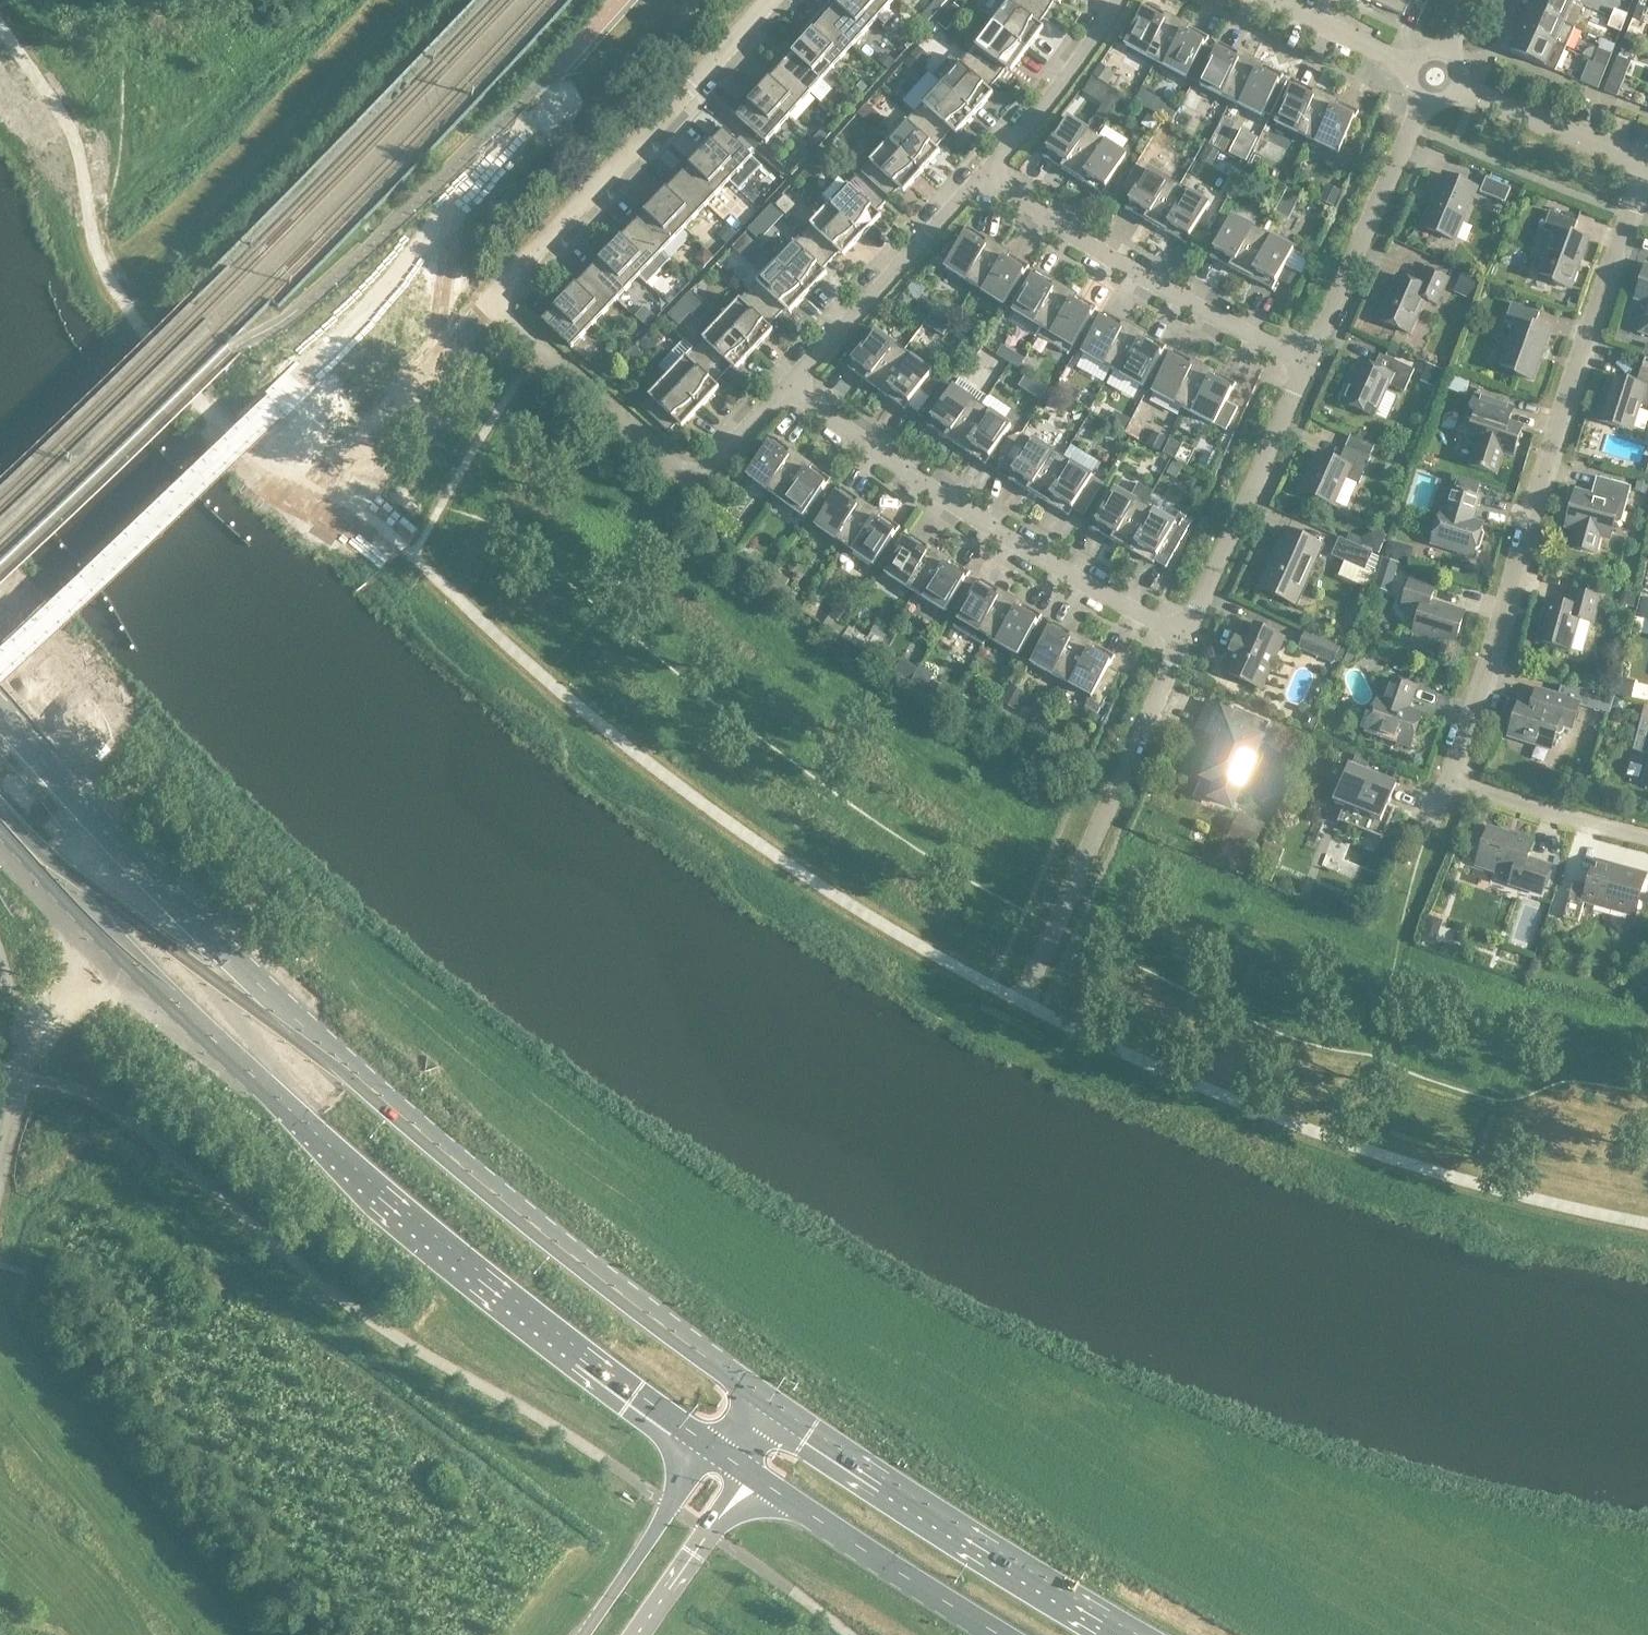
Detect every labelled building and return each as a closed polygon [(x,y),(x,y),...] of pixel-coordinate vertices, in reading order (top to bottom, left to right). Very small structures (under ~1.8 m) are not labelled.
[(854,0),(842,0),(834,8),(829,3),(819,13),(854,45),(876,20),(854,0)] [(876,20),(895,0),(854,0),(876,20)] [(921,17),(928,23),(948,0),(936,0),(921,17)] [(1029,0),(1008,0),(991,23),(1028,50),(1039,35),(1034,31),(1047,13),(1048,12),(1029,0)] [(1048,12),(1055,0),(1029,0),(1048,12)] [(1374,3),(1404,16),(1411,0),(1376,0),(1374,3)] [(1574,1),(1571,0),(1533,0),(1530,7),(1565,23),(1575,27),(1584,6),(1574,1)] [(1125,45),(1156,62),(1178,21),(1147,4),(1146,5),(1147,5),(1125,45)] [(954,5),(946,15),(955,22),(963,12),(954,5)] [(1565,23),(1530,7),(1520,29),(1565,49),(1575,27),(1565,23)] [(1615,9),(1611,18),(1624,23),(1628,14),(1615,9)] [(854,45),(819,13),(810,24),(816,29),(803,43),(833,69),(854,45)] [(1624,23),(1611,18),(1608,27),(1621,32),(1624,23)] [(1646,23),(1633,18),(1630,27),(1643,32),(1646,23)] [(1209,38),(1178,21),(1156,62),(1187,78),(1208,39),(1209,38)] [(1028,50),(991,23),(968,55),(997,81),(998,80),(1011,62),(1016,66),(1028,50)] [(1643,32),(1630,27),(1626,35),(1639,41),(1643,32)] [(1565,49),(1520,29),(1510,51),(1555,71),(1565,49)] [(842,78),(833,69),(803,43),(791,57),(785,52),(776,62),(811,93),(822,80),(832,89),(842,78)] [(1200,85),(1231,101),(1252,60),(1221,44),(1220,45),(1200,85)] [(918,47),(911,55),(922,65),(929,57),(918,47)] [(1599,49),(1595,58),(1608,63),(1612,55),(1599,49)] [(885,52),(877,61),(888,70),(895,62),(885,52)] [(997,81),(968,55),(960,63),(951,56),(933,76),(941,84),(975,114),(988,100),(983,96),(997,81)] [(910,56),(903,63),(917,76),(924,68),(910,56)] [(1631,62),(1618,57),(1614,66),(1627,71),(1631,62)] [(1608,63),(1595,58),(1585,84),(1598,89),(1608,63)] [(1283,76),(1252,60),(1231,101),(1262,117),(1282,77),(1283,77),(1283,76)] [(811,93),(776,62),(766,72),(772,78),(760,91),(789,118),(811,93)] [(1101,64),(1093,76),(1108,85),(1116,74),(1101,64)] [(1627,71),(1614,66),(1604,91),(1617,97),(1627,71)] [(1092,77),(1084,90),(1114,109),(1122,96),(1092,77)] [(1276,123),(1307,138),(1327,97),(1295,81),(1295,83),(1276,123)] [(861,82),(857,87),(863,92),(867,87),(861,82)] [(975,114),(941,84),(915,113),(944,139),(957,124),(962,129),(975,114)] [(789,118),(760,91),(747,105),(741,100),(731,111),(766,143),(789,118)] [(1359,112),(1327,97),(1307,138),(1338,153),(1358,113),(1359,112)] [(867,104),(858,114),(868,122),(877,112),(867,104)] [(1165,104),(1160,114),(1171,121),(1177,110),(1165,104)] [(944,139),(915,113),(888,142),(922,172),(935,158),(930,154),(944,139)] [(1043,156),(1073,175),(1097,136),(1068,118),(1044,156),(1044,155),(1043,156)] [(739,191),(762,166),(718,125),(708,135),(714,141),(701,155),(730,182),(739,191)] [(821,130),(812,139),(820,145),(828,137),(821,130)] [(1242,130),(1230,154),(1247,163),(1259,139),(1242,130)] [(1127,155),(1097,136),(1073,175),(1102,194),(1103,193),(1127,155)] [(838,138),(833,144),(841,152),(846,146),(838,138)] [(812,139),(804,148),(811,154),(820,145),(812,139)] [(922,172),(888,142),(861,171),(890,198),(905,182),(909,187),(922,172)] [(1206,144),(1201,154),(1215,162),(1220,152),(1206,144)] [(730,182),(701,155),(688,168),(682,163),(673,173),(707,205),(730,182)] [(1136,166),(1122,189),(1133,196),(1127,208),(1126,207),(1125,209),(1156,226),(1179,186),(1149,169),(1147,173),(1136,166)] [(707,205),(673,173),(663,183),(669,188),(656,202),(684,229),(707,205)] [(1421,227),(1454,241),(1476,188),(1443,174),(1421,227)] [(822,198),(829,205),(863,237),(876,223),(871,218),(885,203),(857,176),(847,186),(839,179),(822,198)] [(1479,192),(1504,203),(1510,188),(1486,178),(1479,192)] [(1328,182),(1319,200),(1334,207),(1342,189),(1328,182)] [(1179,186),(1156,226),(1186,244),(1187,243),(1187,242),(1209,204),(1179,186)] [(786,193),(776,203),(787,214),(797,203),(786,193)] [(684,229),(656,202),(643,216),(637,210),(628,220),(662,253),(684,229)] [(863,237),(829,205),(803,234),(831,261),(845,246),(850,251),(863,237)] [(1578,273),(1576,273),(1588,240),(1573,234),(1577,222),(1550,212),(1543,230),(1553,234),(1539,273),(1555,279),(1554,283),(1570,289),(1573,281),(1575,282),(1578,273)] [(1210,257),(1241,274),(1263,233),(1232,216),(1211,256),(1210,257)] [(669,260),(662,253),(628,220),(618,230),(624,236),(611,249),(639,276),(647,283),(669,260)] [(757,222),(748,231),(761,242),(769,234),(757,222)] [(726,224),(716,235),(726,244),(736,234),(726,224)] [(945,267),(974,286),(1000,247),(970,228),(969,229),(970,230),(945,267)] [(743,233),(731,246),(739,253),(751,241),(743,233)] [(1294,249),(1263,233),(1241,274),(1273,290),(1273,289),(1278,279),(1286,265),(1294,249)] [(831,261),(803,234),(776,262),(809,294),(822,280),(817,275),(831,261)] [(1029,267),(1000,247),(974,286),(1004,305),(1028,268),(1029,268),(1029,267)] [(704,248),(694,259),(704,268),(713,258),(704,248)] [(639,276),(611,249),(598,263),(592,258),(583,268),(617,300),(639,276)] [(809,294),(776,262),(749,291),(777,318),(791,303),(796,308),(809,294)] [(1286,265),(1278,279),(1297,288),(1304,274),(1286,265)] [(1645,265),(1635,299),(1647,303),(1647,266),(1645,265)] [(617,300),(583,268),(573,278),(579,283),(566,297),(594,324),(617,300)] [(1379,319),(1409,333),(1425,298),(1437,304),(1448,279),(1426,269),(1419,285),(1398,276),(1379,319)] [(1013,311),(1043,329),(1067,290),(1037,271),(1036,272),(1036,273),(1013,311)] [(1462,274),(1456,288),(1472,296),(1479,282),(1462,274)] [(1097,308),(1067,290),(1043,329),(1038,336),(1068,354),(1096,309),(1097,308)] [(777,318),(749,291),(722,319),(755,351),(768,337),(763,332),(777,318)] [(691,292),(669,315),(680,325),(692,313),(701,322),(712,311),(691,292)] [(902,293),(896,303),(906,310),(913,300),(902,293)] [(594,324),(566,297),(553,311),(547,305),(537,316),(571,348),(594,324)] [(1516,374),(1532,380),(1550,331),(1534,325),(1539,313),(1511,303),(1505,322),(1515,325),(1501,365),(1517,371),(1516,374)] [(645,307),(636,317),(647,328),(657,318),(645,307)] [(933,312),(926,323),(934,329),(942,319),(933,312)] [(1082,353),(1113,370),(1135,330),(1105,312),(1104,313),(1104,314),(1082,353)] [(755,351),(722,319),(695,348),(723,375),(737,360),(742,365),(755,351)] [(1166,347),(1135,330),(1113,370),(1143,387),(1165,348),(1166,347)] [(848,368),(876,388),(904,351),(876,331),(849,367),(849,366),(848,368)] [(976,334),(975,337),(985,344),(989,338),(982,333),(976,334)] [(659,343),(650,334),(638,346),(648,355),(659,343)] [(972,339),(966,348),(977,355),(983,347),(972,339)] [(635,347),(628,355),(636,363),(644,355),(635,347)] [(723,375),(695,348),(668,377),(701,408),(714,394),(710,390),(723,375)] [(1014,350),(1008,360),(1019,367),(1025,357),(1014,350)] [(932,372),(904,351),(876,388),(905,409),(906,408),(905,408),(932,372)] [(1153,392),(1184,408),(1205,367),(1174,351),(1173,352),(1153,392)] [(597,357),(591,364),(605,375),(611,368),(597,357)] [(1341,403),(1374,417),(1389,385),(1405,392),(1414,370),(1390,359),(1385,371),(1360,360),(1341,403)] [(1236,384),(1205,367),(1184,408),(1214,424),(1226,431),(1238,408),(1226,401),(1235,385),(1236,385),(1236,384)] [(1647,407),(1647,370),(1641,368),(1636,383),(1611,375),(1597,421),(1621,428),(1626,426),(1631,428),(1637,409),(1643,406),(1647,407)] [(1452,375),(1448,389),(1465,395),(1470,381),(1452,375)] [(701,408),(668,377),(640,406),(669,433),(683,417),(688,422),(701,408)] [(928,424),(927,425),(956,445),(982,406),(987,398),(960,379),(954,387),(953,387),(928,424)] [(1063,379),(1057,390),(1068,397),(1075,385),(1063,379)] [(1038,381),(1030,393),(1042,401),(1050,388),(1038,381)] [(1051,389),(1044,400),(1057,408),(1063,397),(1051,389)] [(1466,442),(1476,445),(1469,466),(1497,475),(1503,454),(1513,457),(1523,426),(1500,418),(1504,404),(1475,395),(1470,409),(1477,411),(1466,442)] [(982,406),(956,445),(986,464),(986,463),(1011,426),(982,406)] [(1116,410),(1110,421),(1125,430),(1131,418),(1116,410)] [(1151,430),(1145,441),(1161,450),(1167,439),(1151,430)] [(1319,452),(1302,492),(1332,505),(1345,477),(1359,483),(1370,458),(1376,445),(1351,434),(1339,461),(1319,452)] [(747,475),(775,496),(803,458),(775,437),(774,439),(747,475)] [(1171,437),(1164,451),(1176,458),(1183,444),(1171,437)] [(1009,479),(1039,497),(1063,458),(1033,440),(1010,478),(1009,478),(1009,479)] [(831,480),(803,458),(775,496),(803,516),(830,480),(830,481),(831,480)] [(1092,476),(1063,458),(1039,497),(1069,516),(1069,514),(1092,476)] [(1175,461),(1169,473),(1180,479),(1186,467),(1175,461)] [(1634,490),(1647,494),(1647,490),(1647,481),(1638,478),(1634,490)] [(1631,487),(1603,479),(1598,495),(1594,497),(1575,492),(1566,526),(1576,529),(1571,547),(1594,553),(1599,535),(1609,538),(1613,523),(1617,524),(1621,522),(1631,487)] [(1092,485),(1083,501),(1090,505),(1100,490),(1092,485)] [(1093,528),(1092,529),(1123,546),(1146,506),(1152,493),(1137,485),(1130,497),(1115,489),(1093,528)] [(816,525),(845,545),(871,507),(842,487),(841,488),(841,489),(816,525)] [(1484,534),(1482,529),(1483,525),(1469,520),(1471,513),(1474,514),(1479,498),(1453,490),(1446,513),(1441,512),(1432,543),(1473,556),(1475,552),(1480,549),(1484,534)] [(1146,506),(1123,546),(1154,564),(1155,562),(1154,562),(1155,561),(1166,568),(1171,558),(1192,520),(1180,513),(1152,497),(1147,507),(1146,506)] [(900,527),(871,507),(845,545),(873,565),(899,528),(900,527)] [(725,516),(717,527),(731,537),(739,526),(725,516)] [(1259,588),(1296,604),(1323,546),(1285,529),(1274,553),(1277,554),(1272,567),(1269,565),(1259,588)] [(886,574),(915,593),(940,554),(911,535),(910,536),(886,574)] [(1365,542),(1363,547),(1379,554),(1387,537),(1383,535),(1365,542)] [(1340,539),(1333,555),(1365,569),(1372,553),(1340,539)] [(1388,541),(1384,556),(1411,563),(1415,549),(1388,541)] [(970,573),(940,554),(915,593),(945,611),(969,574),(970,573)] [(1384,557),(1375,584),(1392,589),(1400,563),(1384,557)] [(755,562),(748,572),(764,583),(771,573),(755,562)] [(776,569),(765,585),(781,596),(792,580),(776,569)] [(1436,639),(1455,645),(1465,613),(1431,603),(1436,588),(1410,579),(1401,606),(1419,612),(1413,632),(1415,632),(1409,651),(1430,658),(1436,639)] [(981,581),(954,627),(983,645),(988,637),(1012,598),(981,580),(981,581)] [(1623,589),(1619,604),(1634,608),(1638,592),(1623,589)] [(1577,619),(1593,623),(1600,597),(1573,590),(1569,605),(1549,599),(1537,641),(1569,650),(1577,619)] [(1012,598),(988,637),(1018,655),(1041,617),(1042,616),(1012,598)] [(841,599),(830,615),(843,623),(854,607),(841,599)] [(1031,663),(1062,680),(1084,639),(1053,622),(1053,623),(1053,624),(1031,663)] [(1279,657),(1277,656),(1284,639),(1254,625),(1246,642),(1236,638),(1222,670),(1262,688),(1271,670),(1273,671),(1279,657)] [(851,626),(843,637),(873,657),(885,639),(873,631),(869,637),(851,626)] [(1305,650),(1333,662),(1340,646),(1312,634),(1305,650)] [(1115,656),(1084,639),(1062,680),(1092,696),(1089,701),(1101,708),(1120,674),(1108,667),(1114,657),(1115,656)] [(883,645),(876,655),(888,663),(894,652),(883,645)] [(921,667),(912,682),(926,690),(935,675),(921,667)] [(1621,677),(1617,696),(1632,699),(1636,681),(1621,677)] [(1366,731),(1410,747),(1422,714),(1405,708),(1408,701),(1410,702),(1416,687),(1391,678),(1383,700),(1378,698),(1366,731)] [(1561,682),(1557,697),(1543,692),(1539,703),(1534,706),(1519,701),(1509,736),(1551,748),(1555,734),(1558,735),(1563,732),(1566,724),(1572,726),(1578,706),(1608,714),(1613,697),(1561,682)] [(1009,688),(1002,701),(1017,709),(1024,696),(1009,688)] [(983,702),(976,714),(989,721),(995,709),(983,702)] [(1195,729),(1219,740),(1202,777),(1217,783),(1210,798),(1231,807),(1247,773),(1242,770),(1250,753),(1255,755),(1262,739),(1228,723),(1232,714),(1207,703),(1195,729)] [(1642,718),(1633,750),(1647,754),(1647,719),(1642,718)] [(1041,726),(1035,737),(1046,743),(1052,732),(1041,726)] [(1394,810),(1387,807),(1396,784),(1350,766),(1334,804),(1343,808),(1338,823),(1382,840),(1394,810)] [(1550,867),(1527,860),(1533,841),(1519,837),(1518,839),(1489,829),(1477,866),(1495,872),(1497,868),(1520,875),(1517,886),(1541,894),(1550,867)] [(1585,901),(1635,915),(1646,875),(1594,861),(1588,884),(1573,880),(1563,918),(1579,922),(1585,901)] [(1423,932),(1419,943),(1434,947),(1436,941),(1433,935),(1423,932)]
